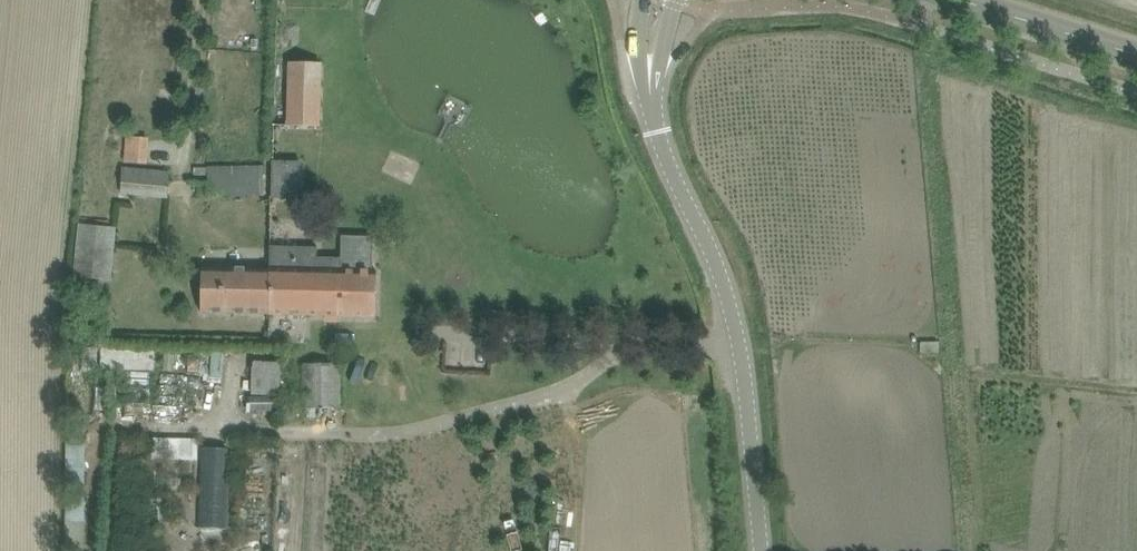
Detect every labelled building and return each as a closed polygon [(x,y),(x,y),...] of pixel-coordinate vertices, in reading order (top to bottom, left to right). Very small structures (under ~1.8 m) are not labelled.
[(282,60),(280,126),(316,127),(318,61),(282,60)] [(122,135),(121,162),(145,162),(146,135),(122,135)] [(273,160),(272,195),(299,196),(300,161),(273,160)] [(119,193),(168,198),(170,170),(121,165),(119,193)] [(207,166),(208,196),(265,195),(265,165),(207,166)] [(74,277),(111,280),(116,226),(79,223),(74,277)] [(360,257),(361,235),(350,235),(349,251),(346,251),(346,256),(360,257)] [(270,269),(268,313),(353,315),(375,316),(376,271),(372,271),(373,258),(318,257),(318,247),(270,245),(270,269)] [(202,311),(268,313),(270,269),(203,267),(202,311)] [(82,347),(82,370),(97,370),(98,347),(82,347)] [(341,408),(340,362),(303,363),(304,408),(341,408)] [(278,394),(247,394),(247,410),(278,410),(278,394)] [(149,458),(195,459),(195,437),(150,436),(149,458)] [(224,528),(226,447),(200,446),(199,528),(224,528)]
